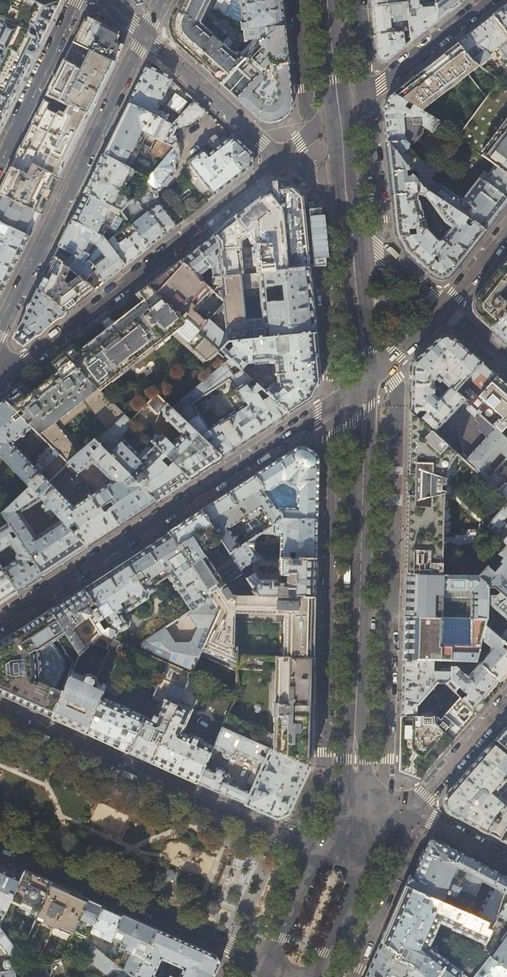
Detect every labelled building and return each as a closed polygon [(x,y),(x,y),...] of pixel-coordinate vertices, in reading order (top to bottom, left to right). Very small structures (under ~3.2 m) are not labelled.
[(12,99),(36,49),(59,2),(55,0),(0,0),(0,122),(12,99)] [(172,15),(170,21),(169,26),(169,30),(170,33),(171,35),(174,40),(175,43),(193,59),(220,84),(255,49),(245,41),(247,41),(246,38),(254,38),(254,44),(257,47),(276,28),(284,27),(282,2),(282,0),(179,0),(172,15)] [(406,3),(409,32),(411,41),(427,29),(437,21),(435,0),(406,0),(406,3)] [(437,21),(453,8),(464,0),(435,0),(437,21)] [(406,3),(373,7),(374,23),(376,35),(403,32),(409,32),(406,3)] [(492,16),(506,34),(506,4),(492,16)] [(492,16),(477,28),(457,43),(472,61),(479,66),(480,67),(490,58),(487,54),(496,47),(499,51),(498,53),(503,61),(505,59),(506,62),(506,34),(492,16)] [(79,30),(73,43),(114,63),(119,55),(123,46),(116,43),(119,37),(109,31),(84,19),(79,30)] [(287,49),(284,27),(276,28),(257,47),(255,49),(220,84),(242,104),(261,121),(264,122),(267,123),(273,123),(278,122),(283,120),(286,116),(288,114),(290,112),(291,110),(292,105),(291,87),(287,49)] [(403,32),(376,35),(377,48),(378,59),(385,62),(397,52),(405,46),(403,32)] [(106,80),(114,63),(73,43),(66,55),(52,85),(47,95),(51,97),(64,103),(89,116),(94,105),(106,80)] [(472,61),(457,43),(435,61),(392,94),(421,112),(479,66),(472,61)] [(137,85),(128,104),(163,121),(167,115),(159,111),(160,110),(159,108),(158,107),(169,84),(171,83),(174,83),(167,76),(146,66),(137,85)] [(438,122),(421,112),(392,94),(388,97),(383,109),(385,127),(386,142),(410,172),(417,160),(416,159),(409,154),(409,153),(408,152),(409,152),(405,148),(408,146),(410,146),(411,145),(422,134),(422,132),(422,131),(424,128),(432,133),(438,122)] [(48,106),(51,97),(47,95),(39,112),(19,151),(11,168),(26,176),(28,177),(33,165),(37,167),(58,178),(66,162),(82,130),(89,116),(64,103),(58,116),(48,112),(49,111),(48,109),(48,106)] [(164,121),(155,138),(160,140),(174,148),(148,178),(134,196),(166,234),(171,230),(177,226),(158,204),(157,189),(173,170),(173,166),(171,165),(177,158),(176,152),(173,150),(175,149),(175,147),(174,146),(172,145),(174,142),(172,137),(169,136),(174,127),(177,128),(190,124),(206,112),(194,101),(171,125),(164,121)] [(163,121),(128,104),(114,131),(103,155),(129,169),(146,134),(155,139),(155,138),(164,121),(163,121)] [(483,157),(495,166),(506,175),(506,124),(483,157)] [(206,156),(204,153),(202,152),(200,153),(190,161),(190,162),(190,164),(190,165),(214,196),(232,182),(252,166),(252,154),(232,136),(206,156)] [(138,174),(148,178),(174,148),(160,140),(138,174)] [(410,172),(386,142),(390,175),(392,196),(404,196),(406,202),(420,203),(419,202),(419,201),(417,201),(417,197),(423,196),(429,203),(433,196),(424,191),(413,176),(409,179),(406,178),(405,172),(410,172)] [(129,169),(103,155),(93,174),(84,194),(97,201),(111,207),(121,212),(131,199),(120,193),(127,179),(128,180),(130,179),(131,176),(132,173),(132,170),(129,169)] [(410,172),(413,176),(424,191),(433,196),(468,220),(473,223),(485,231),(501,211),(506,203),(506,175),(495,166),(487,175),(483,172),(478,178),(478,179),(462,201),(431,180),(436,172),(417,160),(410,172)] [(37,167),(33,165),(28,177),(26,176),(11,168),(8,174),(0,191),(0,195),(40,215),(49,197),(58,178),(37,167)] [(228,223),(212,235),(217,242),(218,248),(219,255),(220,277),(308,268),(306,249),(307,249),(305,233),(303,211),(302,211),(301,198),(291,189),(269,191),(228,223)] [(97,201),(84,194),(80,201),(73,215),(70,222),(103,237),(107,242),(112,237),(121,231),(130,224),(121,212),(111,207),(104,222),(90,215),(97,201)] [(40,215),(0,195),(0,223),(29,237),(34,227),(40,215)] [(134,196),(131,199),(121,212),(130,224),(149,247),(156,242),(166,234),(134,196)] [(404,196),(392,196),(393,211),(395,234),(398,239),(418,234),(427,228),(420,203),(406,202),(404,196)] [(433,196),(429,203),(445,224),(451,228),(441,240),(446,245),(436,257),(433,260),(425,271),(432,277),(433,276),(436,279),(439,279),(444,279),(448,277),(449,275),(450,276),(467,254),(485,231),(473,223),(469,228),(464,224),(468,220),(433,196)] [(103,237),(70,222),(65,232),(58,247),(72,254),(83,262),(103,237)] [(0,223),(0,265),(13,271),(25,247),(29,237),(0,223)] [(149,247),(130,224),(121,231),(126,238),(118,244),(112,237),(107,242),(125,266),(138,256),(149,247)] [(418,234),(398,239),(405,252),(412,258),(425,271),(433,260),(429,257),(432,253),(436,257),(446,245),(441,240),(437,240),(427,228),(418,234)] [(214,251),(218,248),(217,242),(212,235),(196,248),(179,261),(197,277),(208,269),(210,269),(211,278),(220,277),(219,255),(215,257),(214,251)] [(125,266),(107,242),(103,237),(83,262),(84,263),(85,262),(86,262),(87,261),(89,261),(89,262),(93,265),(93,266),(93,268),(92,269),(103,283),(114,275),(125,266)] [(93,265),(89,262),(89,261),(87,261),(86,262),(85,262),(84,263),(83,262),(72,254),(63,264),(83,281),(92,269),(93,268),(93,266),(93,265)] [(484,285),(475,297),(476,317),(480,320),(489,329),(506,310),(506,304),(497,295),(506,285),(506,256),(484,285)] [(83,281),(63,264),(53,257),(45,273),(37,289),(66,312),(80,301),(95,290),(83,281)] [(199,279),(197,277),(179,261),(167,271),(148,286),(198,332),(206,323),(193,310),(211,290),(207,286),(199,279)] [(0,265),(0,297),(4,289),(13,271),(0,265)] [(219,350),(223,347),(227,342),(232,342),(315,333),(312,301),(308,268),(220,277),(221,285),(207,286),(211,290),(225,302),(223,304),(225,334),(209,320),(206,323),(198,332),(219,350)] [(94,271),(88,276),(96,286),(102,282),(94,271)] [(219,350),(198,332),(148,286),(139,293),(146,302),(138,309),(92,345),(78,356),(71,346),(62,354),(98,389),(172,331),(206,362),(217,353),(223,358),(225,356),(219,350)] [(66,312),(37,289),(30,304),(13,338),(23,346),(53,323),(66,312)] [(489,329),(500,339),(506,345),(506,310),(489,329)] [(315,333),(232,342),(232,346),(233,347),(228,351),(223,347),(219,350),(225,356),(241,370),(247,363),(267,362),(268,363),(268,364),(269,364),(270,364),(275,364),(277,385),(270,386),(264,392),(270,397),(289,414),(301,407),(311,400),(320,382),(318,367),(315,333)] [(465,380),(481,363),(467,350),(452,336),(449,335),(447,335),(443,335),(440,337),(439,336),(417,357),(414,361),(411,366),(411,371),(410,371),(410,387),(409,411),(414,416),(418,411),(425,411),(426,413),(419,420),(433,433),(464,400),(455,391),(462,384),(465,380)] [(124,415),(98,389),(62,354),(51,362),(59,372),(52,377),(38,388),(24,399),(17,389),(3,400),(32,428),(49,444),(58,454),(67,462),(81,450),(63,426),(88,407),(105,429),(93,440),(96,442),(124,415)] [(241,371),(234,375),(225,363),(172,408),(222,458),(252,439),(289,414),(270,397),(263,400),(259,394),(264,391),(257,385),(250,388),(247,384),(252,381),(241,371)] [(489,371),(481,363),(465,380),(468,381),(469,379),(482,390),(495,376),(489,371)] [(495,376),(482,390),(476,397),(469,404),(469,405),(502,435),(506,429),(506,387),(495,376)] [(476,397),(462,384),(455,391),(464,400),(469,404),(476,397)] [(155,446),(166,456),(172,450),(178,456),(172,462),(189,480),(204,470),(222,458),(172,408),(156,394),(146,404),(156,414),(163,408),(163,416),(182,435),(172,445),(163,436),(157,436),(151,442),(155,446)] [(3,400),(0,402),(0,456),(1,457),(27,485),(58,454),(49,444),(30,462),(12,443),(32,428),(3,400)] [(502,435),(469,405),(467,407),(467,409),(467,411),(475,418),(474,419),(478,424),(475,428),(486,438),(464,461),(485,481),(489,476),(483,471),(500,452),(506,458),(506,457),(506,440),(506,438),(502,435)] [(419,420),(414,416),(409,411),(408,466),(406,536),(405,574),(441,575),(443,492),(444,492),(444,484),(445,475),(446,471),(448,465),(451,460),(454,457),(456,454),(433,433),(419,420)] [(134,425),(124,415),(96,442),(132,477),(133,478),(138,473),(142,477),(137,483),(156,501),(173,490),(189,480),(172,462),(166,456),(155,446),(143,459),(137,453),(138,450),(134,445),(131,447),(121,438),(126,433),(127,434),(128,434),(130,432),(130,431),(129,430),(134,425)] [(105,504),(110,501),(112,505),(107,508),(119,525),(137,514),(156,501),(137,483),(135,481),(130,484),(127,480),(132,477),(96,442),(93,440),(81,450),(67,462),(68,463),(78,473),(91,462),(111,481),(96,491),(105,504)] [(318,488),(318,465),(318,461),(318,460),(317,456),(315,453),(310,450),(307,449),(302,447),(301,447),(298,447),(295,449),(293,451),(292,451),(279,460),(254,475),(266,492),(279,483),(280,484),(284,483),(285,484),(286,484),(289,485),(293,488),(294,488),(296,492),(297,492),(296,509),(275,508),(281,516),(281,519),(317,520),(318,488)] [(68,463),(67,462),(58,454),(27,485),(29,486),(69,528),(73,524),(77,528),(72,532),(86,547),(101,537),(119,525),(107,508),(103,511),(100,507),(105,504),(96,491),(72,507),(49,482),(68,463)] [(493,472),(489,476),(485,481),(506,501),(506,485),(493,472)] [(266,492),(254,475),(244,482),(214,502),(201,510),(221,542),(229,553),(281,519),(281,516),(275,508),(266,492)] [(35,552),(38,556),(32,560),(33,561),(42,575),(63,562),(86,547),(72,532),(69,528),(29,486),(1,513),(8,523),(12,530),(16,536),(30,556),(35,552)] [(506,516),(506,504),(486,526),(496,535),(506,525),(506,524),(503,521),(506,516)] [(202,550),(209,545),(213,547),(221,542),(201,510),(186,520),(167,532),(187,562),(190,566),(209,595),(242,573),(240,570),(232,558),(215,570),(202,550)] [(316,540),(317,520),(281,519),(229,553),(232,558),(240,570),(260,557),(260,555),(258,554),(255,552),(254,550),(253,548),(253,545),(253,544),(254,541),(256,538),(258,536),(261,535),(261,534),(280,535),(280,558),(289,558),(294,558),(315,559),(316,540)] [(12,530),(8,523),(0,527),(0,551),(10,544),(16,554),(16,555),(15,555),(15,557),(15,558),(15,559),(16,560),(2,569),(17,592),(28,585),(42,575),(33,561),(28,564),(26,560),(30,557),(30,556),(16,536),(12,538),(8,533),(12,530)] [(496,535),(506,545),(506,546),(506,526),(506,525),(496,535)] [(187,562),(167,532),(149,544),(107,572),(83,588),(108,627),(116,631),(120,631),(128,626),(129,622),(123,613),(147,598),(147,594),(155,589),(153,585),(168,575),(191,609),(142,641),(140,645),(140,646),(140,647),(142,648),(192,671),(201,651),(219,610),(209,595),(190,566),(184,570),(181,566),(187,562)] [(506,545),(498,554),(502,558),(499,562),(501,564),(494,572),(487,566),(479,575),(478,576),(481,579),(487,583),(487,591),(498,591),(506,599),(506,546),(506,545)] [(260,557),(240,570),(242,573),(253,590),(257,596),(314,598),(315,581),(315,559),(294,558),(294,564),(291,564),(291,562),(291,561),(289,561),(289,558),(280,558),(279,576),(286,576),(287,577),(286,579),(286,581),(287,582),(286,583),(280,583),(278,583),(278,582),(258,581),(252,573),(253,563),(261,557),(260,557)] [(5,600),(17,592),(2,569),(0,566),(0,603),(5,600)] [(257,596),(253,590),(242,573),(209,595),(219,610),(201,651),(236,667),(237,656),(236,655),(232,655),(233,613),(284,614),(283,657),(312,658),(313,628),(314,598),(257,596)] [(441,575),(405,574),(404,595),(404,617),(441,618),(442,608),(444,607),(447,606),(448,604),(449,602),(449,600),(470,601),(470,618),(487,619),(487,603),(487,593),(481,593),(481,579),(478,576),(479,575),(441,575)] [(70,596),(49,609),(65,633),(79,655),(91,643),(102,633),(113,638),(116,631),(108,627),(83,588),(70,596)] [(487,593),(487,603),(506,620),(506,599),(498,591),(487,591),(487,593)] [(62,659),(51,642),(65,633),(49,609),(25,625),(0,641),(0,695),(12,700),(51,718),(63,692),(55,688),(63,669),(62,659)] [(441,618),(404,617),(403,639),(403,659),(475,661),(479,648),(485,626),(487,619),(470,618),(469,645),(441,644),(441,618)] [(485,626),(479,648),(483,652),(488,646),(491,649),(478,664),(501,684),(506,677),(506,645),(499,638),(485,626)] [(499,638),(506,645),(506,628),(499,638)] [(124,643),(113,638),(102,633),(91,643),(107,650),(94,679),(95,681),(95,682),(96,683),(105,687),(110,675),(124,643)] [(283,657),(237,656),(236,667),(236,669),(275,670),(274,703),(273,704),(273,716),(274,716),(273,734),(270,734),(228,715),(222,729),(309,768),(312,680),(312,658),(283,657)] [(475,661),(403,659),(402,682),(401,715),(415,714),(416,705),(417,704),(438,680),(443,680),(454,692),(459,687),(466,695),(462,699),(475,713),(489,698),(501,684),(478,664),(475,661)] [(144,716),(144,717),(128,752),(137,756),(151,763),(178,704),(191,674),(168,663),(160,680),(172,685),(156,722),(144,716)] [(83,677),(71,672),(63,692),(51,718),(67,725),(85,733),(105,687),(96,683),(95,682),(95,681),(94,679),(93,677),(91,676),(90,676),(88,675),(85,676),(83,677)] [(126,683),(110,675),(105,687),(85,733),(104,742),(128,752),(144,717),(112,703),(115,696),(118,697),(119,697),(121,696),(122,694),(127,683),(126,683)] [(145,682),(130,675),(126,683),(127,683),(143,690),(145,686),(144,686),(145,682)] [(438,755),(475,713),(462,699),(455,693),(434,715),(416,715),(415,714),(401,715),(401,735),(400,770),(419,777),(438,755)] [(191,710),(178,704),(151,763),(173,772),(197,783),(204,768),(214,748),(181,733),(191,710)] [(504,730),(495,740),(506,751),(506,726),(504,730)] [(288,814),(309,768),(222,729),(214,747),(221,751),(222,752),(222,754),(222,756),(223,758),(225,759),(227,760),(229,759),(231,758),(232,756),(234,757),(236,753),(264,765),(250,793),(249,793),(244,791),(244,790),(242,790),(232,785),(229,784),(225,782),(223,781),(225,777),(223,776),(223,774),(223,772),(223,771),(221,769),(219,769),(217,769),(215,769),(213,771),(212,771),(204,768),(197,783),(218,793),(218,792),(235,799),(245,804),(245,805),(276,819),(288,814)] [(506,844),(506,803),(499,796),(506,788),(506,782),(505,780),(506,779),(506,778),(505,776),(506,776),(506,757),(491,744),(465,774),(445,796),(444,799),(444,802),(444,806),(445,808),(447,811),(449,813),(450,814),(495,837),(506,844)] [(506,898),(506,878),(494,871),(474,860),(433,838),(425,839),(417,858),(405,885),(443,902),(447,893),(453,896),(454,895),(456,895),(457,894),(460,888),(471,893),(477,891),(481,881),(492,886),(475,917),(493,924),(498,915),(506,898)] [(11,901),(24,870),(19,868),(11,864),(8,863),(5,870),(0,868),(0,914),(4,916),(11,901)] [(174,879),(175,876),(175,873),(174,871),(172,869),(169,869),(167,870),(165,872),(164,875),(165,877),(166,879),(169,880),(172,880),(174,879)] [(36,875),(24,870),(11,901),(21,905),(22,903),(39,911),(52,882),(36,875)] [(233,873),(229,871),(224,884),(227,885),(229,883),(230,883),(231,882),(233,877),(232,876),(232,875),(233,873)] [(192,878),(190,878),(187,884),(199,889),(201,882),(192,878)] [(68,889),(52,882),(39,911),(36,919),(72,935),(88,899),(68,889)] [(443,902),(405,885),(393,914),(381,941),(428,976),(461,976),(460,971),(435,952),(435,951),(435,950),(434,949),(429,947),(432,938),(438,940),(439,938),(443,937),(446,930),(444,927),(445,924),(451,927),(450,928),(484,943),(493,924),(475,917),(443,902)] [(498,915),(506,920),(506,898),(498,915)] [(95,901),(88,899),(72,935),(70,941),(88,949),(92,945),(86,941),(102,905),(95,901)] [(110,908),(102,905),(86,941),(92,945),(105,955),(109,946),(99,941),(101,938),(110,942),(123,914),(110,908)] [(123,914),(110,942),(109,946),(105,955),(106,957),(119,966),(124,970),(133,976),(136,976),(157,929),(140,921),(123,914)] [(9,956),(9,960),(7,960),(5,961),(4,963),(3,964),(3,967),(4,968),(5,970),(7,971),(0,972),(0,976),(48,976),(45,963),(24,968),(14,971),(13,970),(18,960),(20,955),(0,928),(0,945),(9,956)] [(136,976),(152,976),(160,959),(183,969),(179,976),(214,976),(220,964),(219,964),(218,961),(218,959),(216,957),(217,956),(189,943),(157,929),(136,976)] [(491,957),(504,968),(506,964),(506,935),(491,957)] [(367,973),(375,976),(404,976),(405,976),(407,976),(428,976),(381,941),(367,973)] [(105,955),(92,945),(88,949),(83,956),(96,968),(106,957),(105,955)] [(504,968),(491,957),(490,956),(478,972),(474,976),(491,976),(493,976),(506,976),(506,970),(504,968)] [(119,966),(106,957),(96,968),(105,976),(108,976),(114,971),(119,966)] [(21,961),(18,960),(13,970),(14,971),(24,968),(23,965),(21,961)] [(124,970),(119,966),(114,971),(119,975),(124,970)]
